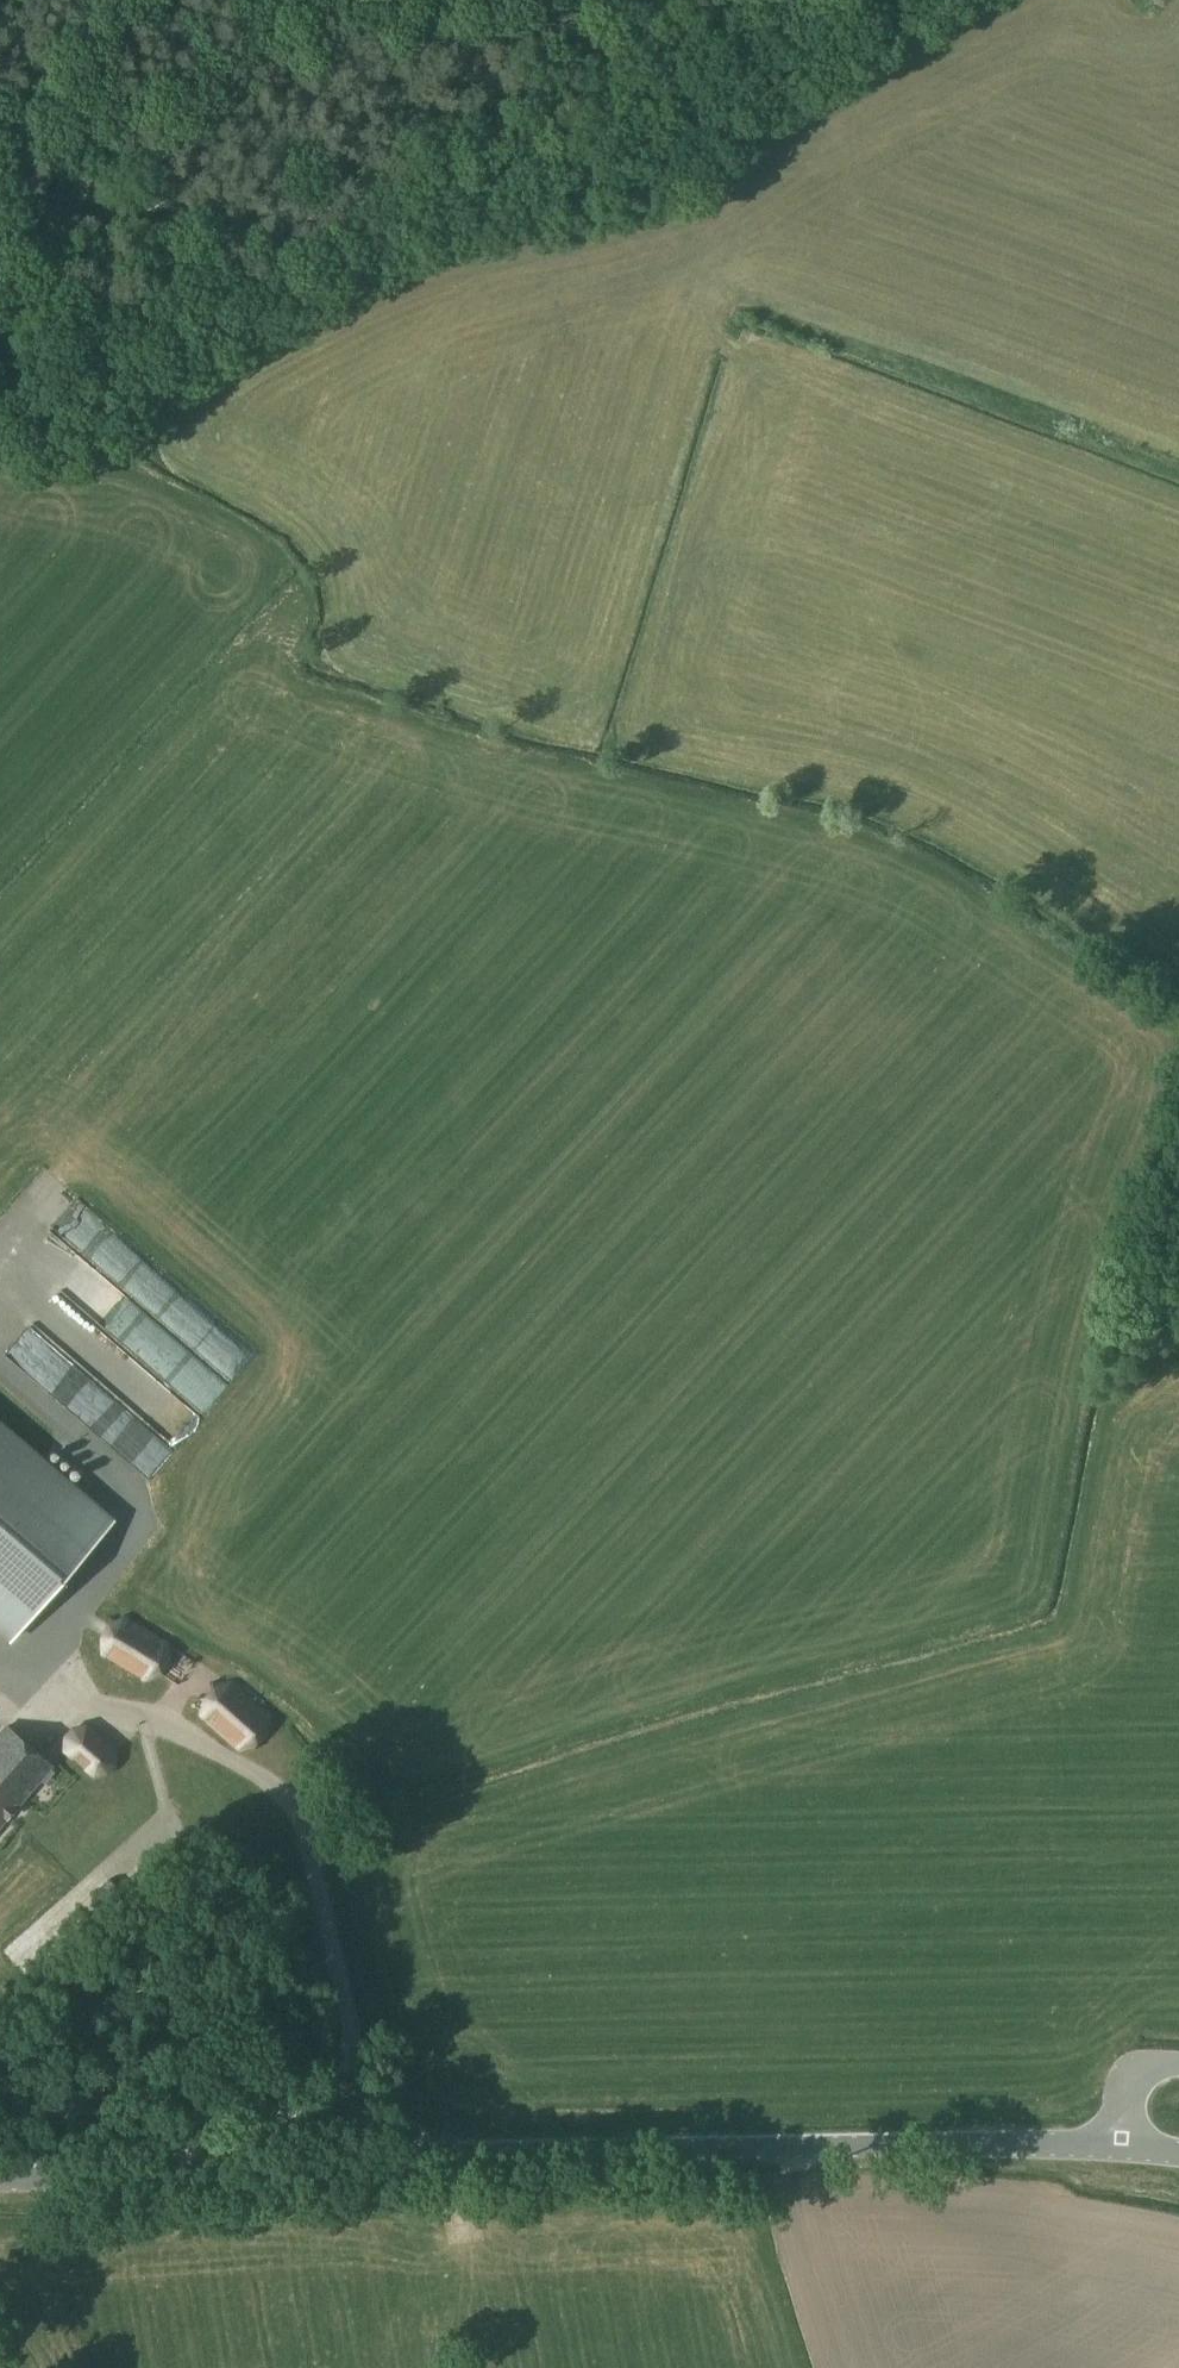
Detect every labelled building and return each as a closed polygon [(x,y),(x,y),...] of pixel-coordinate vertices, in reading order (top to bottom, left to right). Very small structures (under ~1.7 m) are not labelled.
[(50,1238),(69,1256),(92,1231),(73,1213),(50,1238)] [(165,1416),(144,1439),(166,1459),(187,1436),(165,1416)] [(13,1638),(116,1519),(80,1488),(77,1492),(0,1425),(0,1626),(13,1638)] [(110,1622),(109,1623),(101,1636),(102,1654),(104,1655),(143,1679),(146,1681),(162,1673),(169,1659),(168,1642),(166,1640),(129,1617),(127,1617),(125,1616),(110,1622)] [(214,1685),(204,1697),(202,1716),(204,1718),(237,1747),(240,1749),(258,1744),(267,1732),(269,1715),(268,1713),(234,1684),(232,1683),(216,1685),(214,1685)] [(41,1778),(44,1781),(52,1772),(49,1769),(52,1766),(6,1726),(0,1732),(0,1825),(41,1778)] [(84,1726),(73,1729),(66,1737),(65,1748),(94,1774),(106,1772),(113,1763),(114,1752),(84,1726)]
